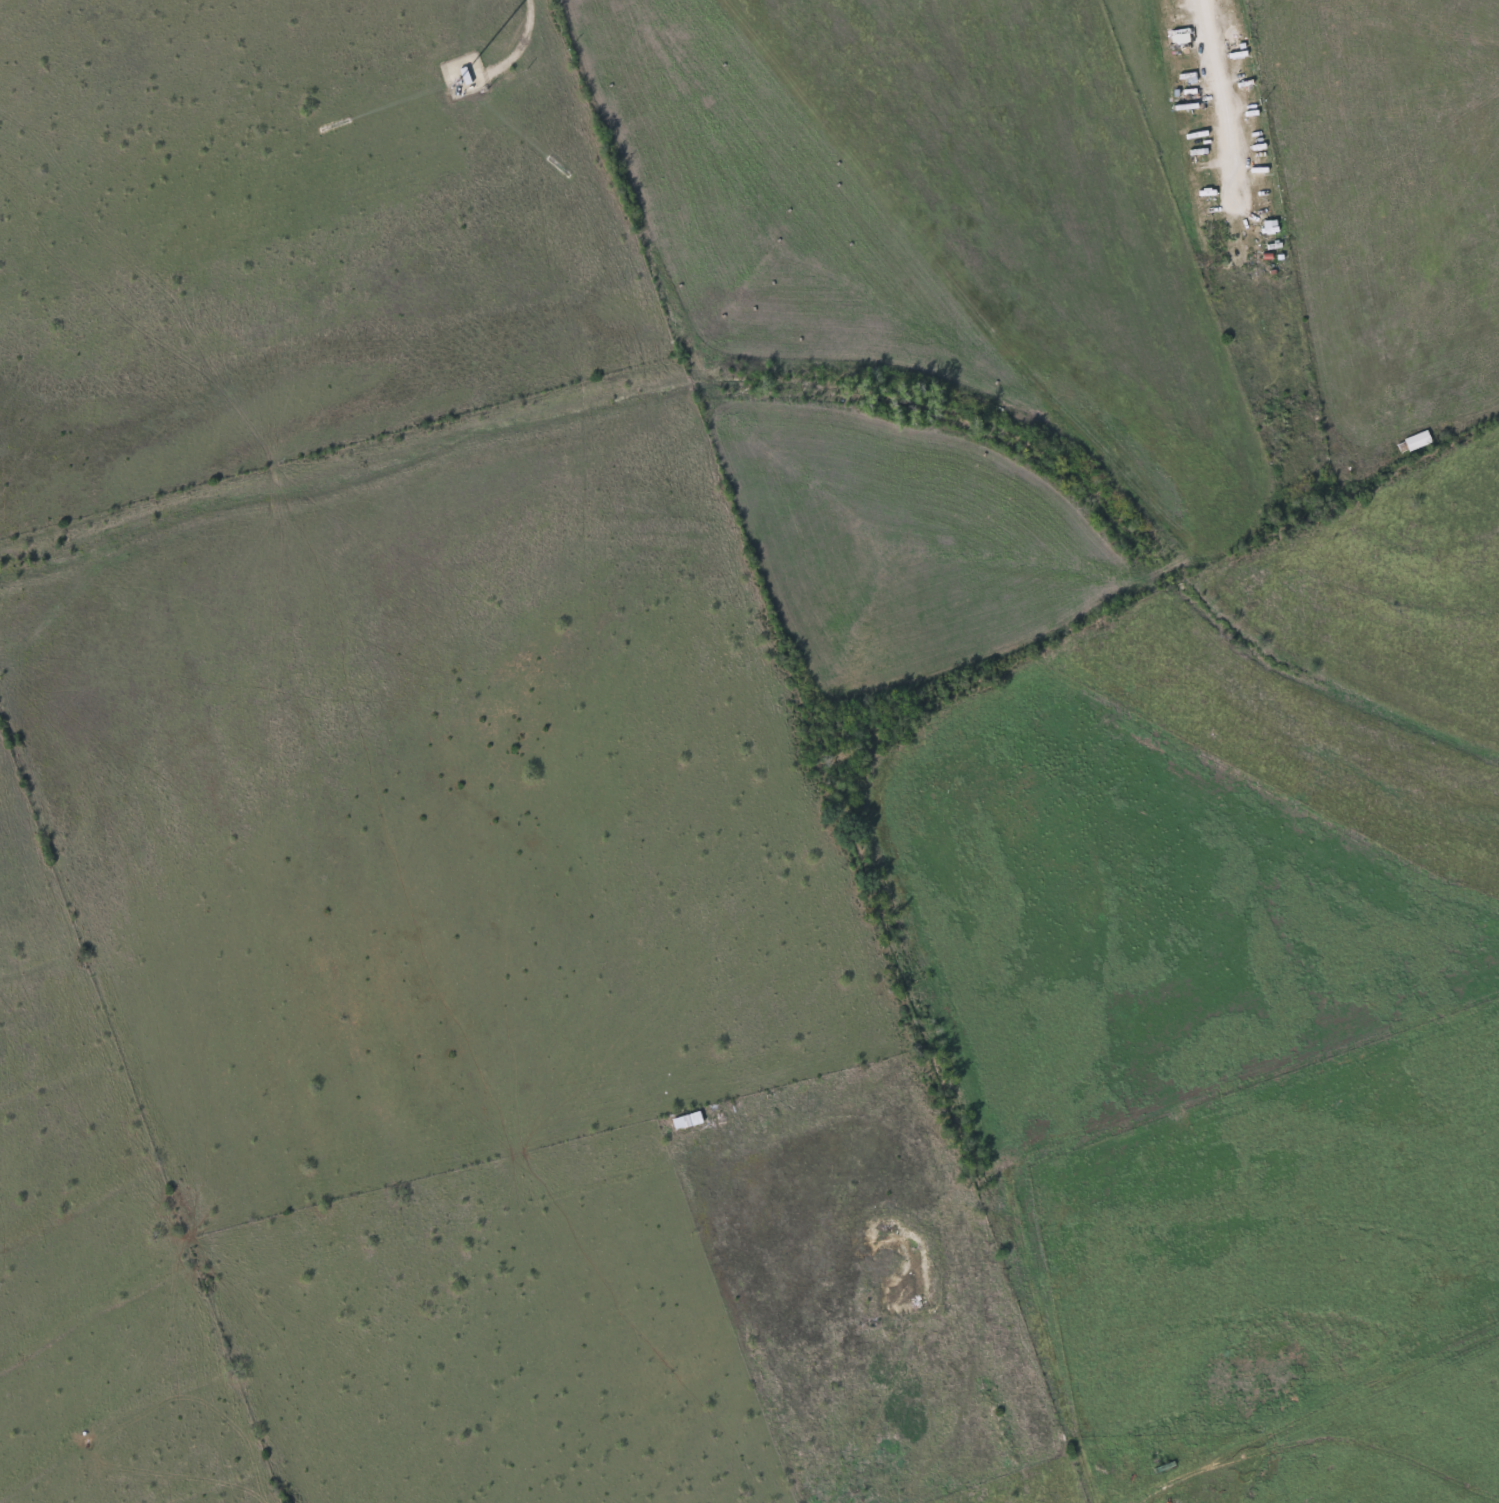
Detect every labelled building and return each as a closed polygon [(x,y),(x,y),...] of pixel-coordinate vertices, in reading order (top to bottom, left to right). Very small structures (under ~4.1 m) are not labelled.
[(1258,221),(1259,234),(1274,233),(1273,220),(1258,221)] [(1405,452),(1428,443),(1423,430),(1400,440),(1405,452)]
